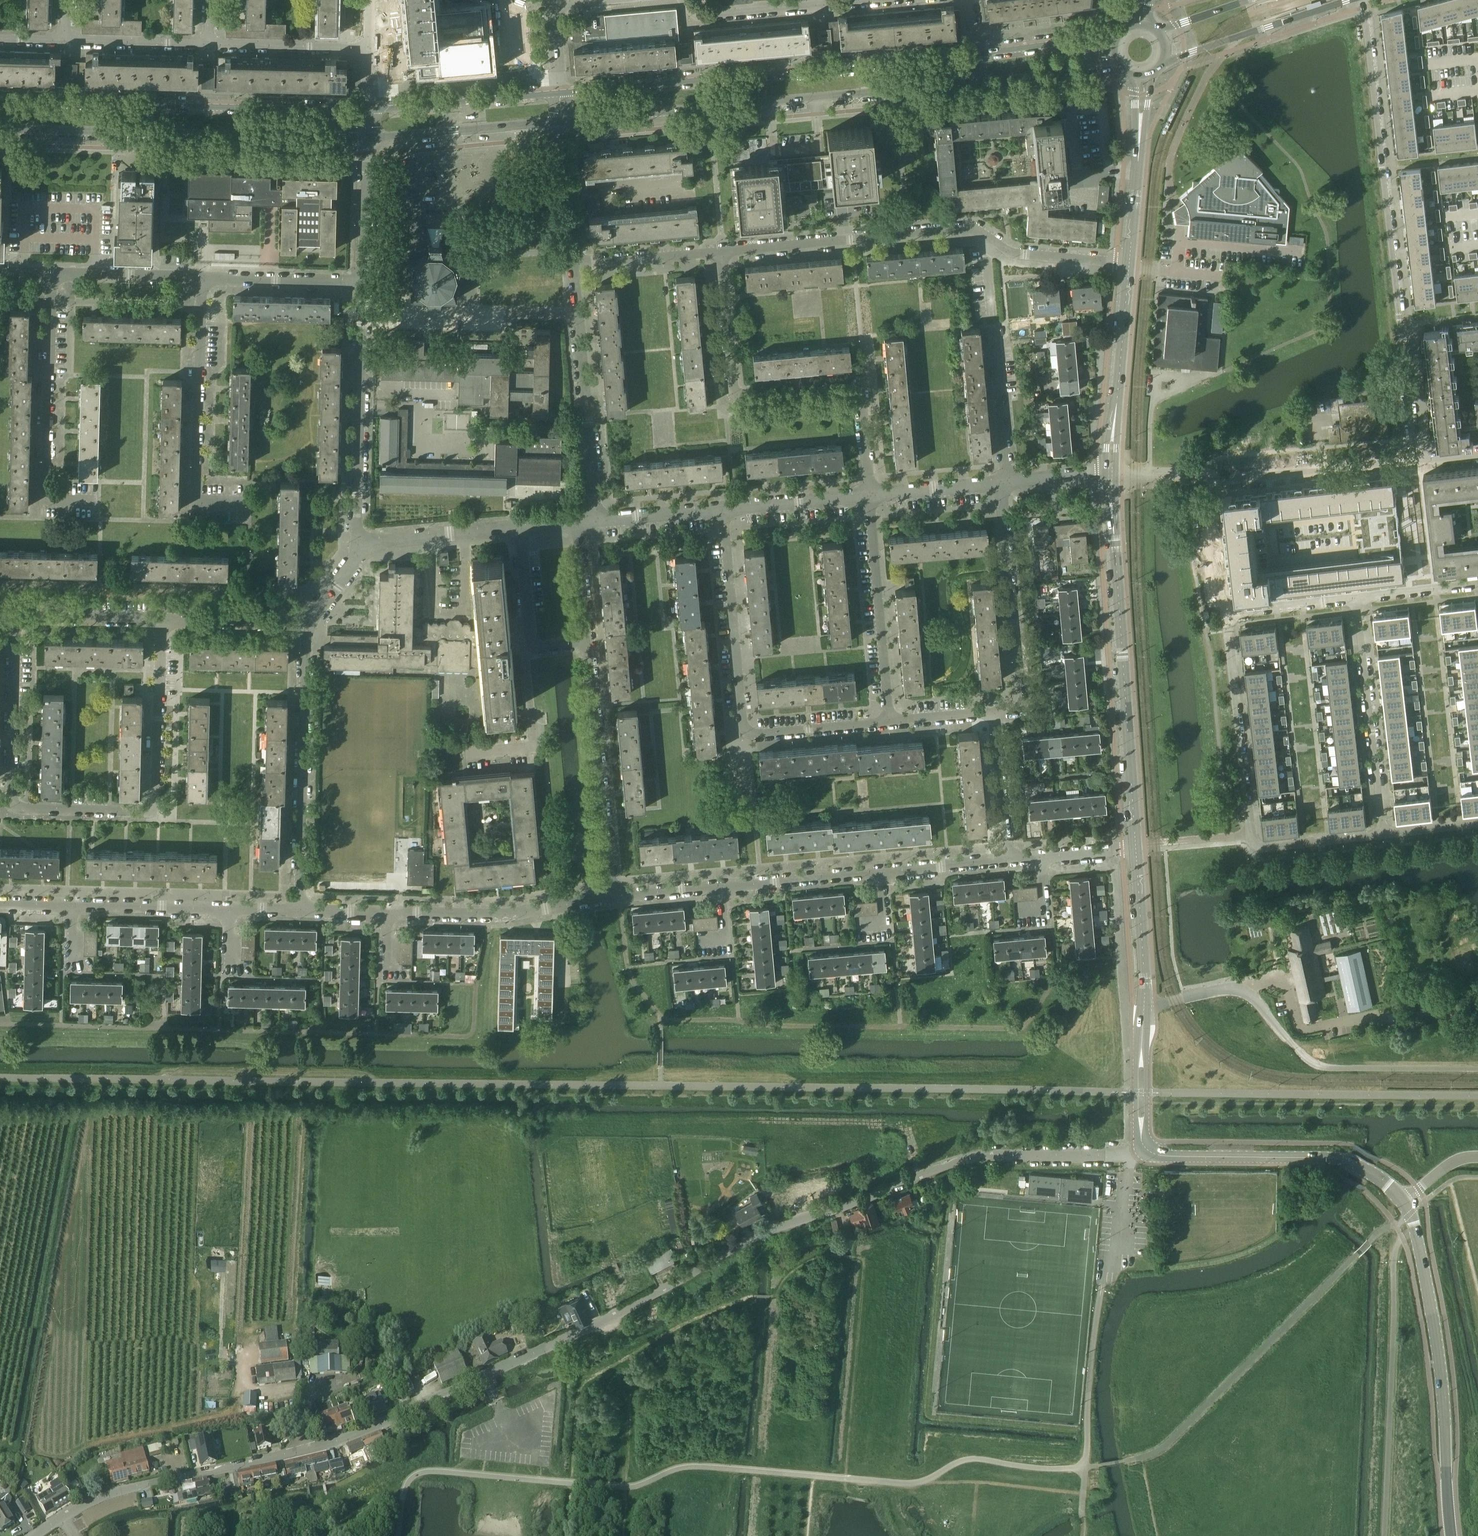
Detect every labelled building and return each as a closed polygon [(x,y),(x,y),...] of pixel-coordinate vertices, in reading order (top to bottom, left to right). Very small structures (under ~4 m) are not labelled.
[(29,23),(48,24),(49,0),(30,0),(29,23)] [(103,2),(101,2),(101,7),(102,7),(102,19),(109,19),(115,19),(121,19),(121,0),(103,0),(103,2)] [(174,27),(192,27),(193,0),(174,0),(174,27)] [(247,6),(245,6),(245,11),(247,11),(246,23),(253,23),(259,23),(265,23),(266,0),(247,0),(247,6)] [(318,31),(336,31),(337,0),(319,0),(318,31)] [(406,42),(417,41),(420,72),(467,67),(492,65),(489,33),(484,33),(481,3),(436,7),(436,0),(403,0),(406,42)] [(1089,0),(986,0),(988,15),(1058,5),(1089,1),(1089,0)] [(1429,2),(1431,25),(1441,22),(1439,0),(1435,0),(1429,2)] [(1441,22),(1451,19),(1449,0),(1439,0),(1441,22)] [(1451,19),(1461,16),(1459,0),(1449,0),(1451,19)] [(1461,16),(1471,14),(1470,0),(1459,0),(1461,16)] [(1471,14),(1477,12),(1477,0),(1470,0),(1471,14)] [(1429,2),(1418,5),(1420,21),(1421,27),(1431,25),(1429,2)] [(840,44),(855,43),(956,34),(953,6),(838,17),(840,44)] [(575,29),(572,29),(573,41),(575,69),(591,67),(609,66),(642,63),(681,59),(679,41),(678,31),(676,7),(584,16),(583,16),(583,19),(583,22),(581,25),(578,27),(575,29)] [(1403,9),(1382,14),(1383,25),(1404,23),(1403,9)] [(808,30),(808,28),(807,19),(722,27),(694,30),(694,33),(693,33),(694,39),(689,39),(691,58),(810,47),(809,30),(808,30)] [(1404,23),(1383,25),(1385,35),(1405,33),(1404,23)] [(1405,33),(1385,35),(1386,45),(1406,43),(1405,33)] [(1406,43),(1386,45),(1387,55),(1408,53),(1406,43)] [(59,80),(60,58),(61,58),(61,52),(0,51),(0,79),(59,80)] [(86,53),(86,65),(85,81),(165,83),(203,84),(203,64),(198,64),(199,56),(193,56),(193,55),(188,55),(188,61),(182,61),(182,55),(102,53),(102,59),(98,59),(99,53),(93,53),(86,53)] [(1408,53),(1387,55),(1388,65),(1409,63),(1408,53)] [(218,56),(218,84),(325,87),(330,87),(346,87),(347,59),(336,59),(325,58),(325,64),(322,64),(322,59),(234,56),(234,62),(231,62),(231,56),(225,56),(218,56)] [(1409,63),(1388,65),(1389,75),(1410,73),(1409,63)] [(1410,73),(1389,75),(1390,85),(1411,82),(1410,73)] [(1411,82),(1390,85),(1391,95),(1412,92),(1411,82)] [(1412,92),(1391,95),(1392,105),(1413,102),(1412,92)] [(1413,102),(1392,105),(1394,115),(1414,112),(1413,102)] [(939,190),(946,190),(952,190),(953,209),(984,206),(1026,202),(1028,216),(1026,233),(1094,239),(1096,222),(1047,218),(1047,191),(1066,189),(1066,188),(1065,188),(1059,118),(1060,118),(1060,117),(1051,117),(1050,109),(1030,111),(1030,110),(949,118),(949,120),(944,120),(943,118),(942,116),(941,114),(939,113),(937,112),(934,112),(932,113),(930,114),(928,115),(927,117),(926,119),(926,122),(927,124),(928,126),(929,128),(931,129),(933,130),(936,130),(936,135),(934,135),(939,190)] [(1414,112),(1394,115),(1395,125),(1415,122),(1414,112)] [(1036,153),(1033,120),(1032,120),(1031,120),(1030,120),(1029,121),(1028,121),(1027,122),(1027,123),(1026,123),(1026,124),(1026,125),(1026,126),(1025,126),(1025,127),(1025,128),(1027,153),(1036,153)] [(1475,121),(1464,122),(1467,147),(1477,146),(1475,121)] [(1415,122),(1395,125),(1396,134),(1417,132),(1415,122)] [(1464,122),(1454,123),(1457,148),(1467,147),(1464,122)] [(1454,123),(1444,125),(1447,149),(1457,148),(1454,123)] [(1444,125),(1433,126),(1436,151),(1447,149),(1444,125)] [(876,182),(871,127),(827,131),(829,158),(734,167),(739,223),(782,219),(780,191),(790,190),(789,180),(831,177),(832,186),(876,182)] [(1417,132),(1396,134),(1397,144),(1418,142),(1417,132)] [(1418,142),(1397,144),(1398,155),(1419,153),(1418,142)] [(686,152),(686,150),(686,144),(583,153),(585,174),(681,165),(681,168),(693,167),(691,152),(686,152)] [(1192,187),(1180,197),(1181,198),(1182,200),(1184,202),(1185,204),(1184,205),(1187,213),(1188,213),(1188,215),(1189,217),(1189,220),(1189,221),(1188,233),(1187,233),(1187,234),(1285,243),(1288,206),(1278,194),(1279,189),(1273,189),(1259,171),(1261,170),(1262,170),(1241,149),(1241,148),(1240,148),(1239,147),(1238,147),(1237,148),(1212,165),(1213,166),(1214,165),(1215,167),(1198,182),(1193,181),(1192,187)] [(1469,162),(1471,187),(1477,186),(1477,161),(1469,162)] [(1469,162),(1458,164),(1461,188),(1471,187),(1469,162)] [(1458,164),(1448,165),(1451,190),(1461,188),(1458,164)] [(1448,165),(1438,166),(1441,191),(1451,190),(1448,165)] [(141,169),(141,170),(136,170),(136,169),(122,168),(122,173),(119,173),(118,186),(122,186),(121,224),(119,224),(119,230),(123,230),(123,233),(115,233),(115,252),(153,253),(155,187),(158,187),(158,174),(155,173),(155,169),(141,169)] [(1421,168),(1400,170),(1401,180),(1422,178),(1421,168)] [(335,249),(336,203),(331,203),(332,192),(337,192),(337,174),(283,173),(283,183),(283,185),(271,185),(271,174),(232,173),(232,171),(189,170),(188,196),(185,196),(185,215),(187,215),(209,216),(208,230),(251,231),(252,201),(282,202),(281,248),(296,248),(297,240),(319,240),(320,240),(320,249),(335,249)] [(1422,178),(1401,180),(1402,190),(1423,187),(1422,178)] [(1107,208),(1109,186),(1099,185),(1097,207),(1107,208)] [(1423,187),(1402,190),(1403,199),(1424,197),(1423,187)] [(1424,197),(1403,199),(1404,209),(1425,207),(1424,197)] [(1425,207),(1404,209),(1406,219),(1426,216),(1425,207)] [(600,216),(589,216),(590,232),(595,232),(596,240),(699,230),(697,210),(601,218),(600,216)] [(1426,216),(1406,219),(1407,228),(1427,226),(1426,216)] [(1427,226),(1407,228),(1408,238),(1428,235),(1427,226)] [(1288,235),(1288,243),(1302,244),(1303,236),(1288,235)] [(1428,235),(1408,238),(1409,247),(1430,245),(1428,235)] [(440,246),(439,246),(430,245),(429,244),(428,246),(429,246),(426,255),(418,261),(409,260),(408,259),(407,260),(415,286),(412,295),(411,295),(411,297),(426,297),(427,302),(440,303),(441,298),(457,298),(457,297),(456,297),(453,288),(463,261),(461,261),(461,262),(451,261),(444,256),(441,247),(442,246),(441,245),(440,246)] [(1430,245),(1409,247),(1410,257),(1431,254),(1430,245)] [(962,247),(943,249),(930,250),(932,268),(964,265),(962,247)] [(930,250),(898,253),(900,271),(932,268),(930,250)] [(898,253),(885,254),(866,256),(868,274),(900,271),(898,253)] [(1431,254),(1410,257),(1411,266),(1432,264),(1431,254)] [(841,258),(809,261),(810,280),(843,277),(841,258)] [(809,261),(777,264),(779,282),(810,280),(809,261)] [(745,267),(746,285),(779,282),(777,264),(745,267)] [(1432,264),(1411,266),(1412,276),(1433,273),(1432,264)] [(1433,273),(1412,276),(1413,285),(1434,283),(1433,273)] [(1465,274),(1468,299),(1477,298),(1477,297),(1475,273),(1465,274)] [(1465,274),(1454,275),(1456,290),(1457,300),(1468,299),(1465,274)] [(675,277),(676,285),(678,310),(697,308),(694,276),(675,277)] [(595,285),(596,293),(598,317),(616,315),(614,283),(595,285)] [(1434,283),(1413,285),(1414,295),(1435,292),(1434,283)] [(1101,306),(1099,288),(1092,289),(1092,285),(1071,287),(1073,306),(1093,304),(1093,307),(1101,306)] [(1046,309),(1046,310),(1060,309),(1058,288),(1032,290),(1034,310),(1046,309)] [(1435,292),(1414,295),(1415,305),(1436,302),(1435,292)] [(1190,296),(1158,293),(1152,361),(1181,363),(1181,362),(1191,363),(1191,367),(1217,370),(1219,337),(1204,336),(1207,297),(1194,296),(1190,295),(1190,296)] [(266,297),(242,296),(234,296),(233,314),(266,315),(266,297)] [(298,297),(266,297),(266,315),(298,316),(298,297)] [(330,298),(306,298),(298,297),(298,316),(330,317),(330,298)] [(1213,302),(1211,332),(1221,333),(1222,326),(1224,303),(1214,302),(1213,302)] [(697,308),(678,310),(681,342),(700,340),(697,308)] [(11,310),(10,343),(29,343),(29,310),(11,310)] [(616,315),(598,317),(601,349),(619,347),(616,315)] [(83,334),(115,335),(115,317),(83,316),(83,334)] [(148,317),(115,317),(115,335),(148,336),(148,317)] [(181,318),(156,318),(148,317),(148,336),(181,337),(181,318)] [(1076,320),(1068,321),(1070,334),(1077,333),(1076,320)] [(1070,334),(1068,321),(1061,322),(1062,327),(1063,334),(1063,335),(1070,334)] [(1450,325),(1452,337),(1454,337),(1455,341),(1452,341),(1453,348),(1477,345),(1477,322),(1450,325)] [(961,329),(961,337),(964,361),(982,359),(979,328),(961,329)] [(548,415),(550,330),(534,329),(534,346),(526,346),(526,355),(534,355),(533,372),(515,371),(515,368),(509,368),(509,354),(459,353),(459,355),(423,354),(424,341),(382,339),(381,378),(459,380),(458,403),(485,404),(485,397),(490,397),(490,413),(508,414),(508,396),(533,397),(532,414),(548,415)] [(1454,387),(1447,329),(1424,332),(1438,448),(1463,445),(1463,444),(1466,443),(1466,444),(1474,443),(1474,442),(1477,442),(1477,428),(1469,429),(1469,430),(1459,431),(1458,426),(1454,387)] [(884,336),(884,344),(887,368),(905,367),(902,335),(884,336)] [(1055,341),(1056,353),(1075,351),(1074,339),(1055,341)] [(700,340),(681,342),(684,374),(703,373),(700,340)] [(29,343),(10,343),(9,375),(13,375),(28,376),(29,343)] [(849,346),(830,348),(817,349),(818,368),(832,367),(832,369),(837,369),(837,366),(851,365),(849,346)] [(322,347),(322,354),(321,379),(340,379),(341,347),(322,347)] [(619,347),(601,349),(604,380),(622,379),(619,347)] [(817,349),(799,351),(785,352),(787,371),(800,370),(800,372),(806,372),(805,369),(818,368),(817,349)] [(1075,351),(1056,353),(1057,366),(1076,364),(1075,351)] [(785,352),(767,354),(753,355),(754,374),(768,373),(768,375),(774,375),(773,372),(787,371),(785,352)] [(982,359),(964,361),(967,393),(985,391),(982,359)] [(1076,364),(1057,366),(1059,379),(1077,377),(1076,364)] [(232,367),(232,375),(231,400),(250,400),(250,368),(232,367)] [(905,367),(887,368),(889,400),(908,399),(905,367)] [(703,373),(684,374),(687,407),(706,405),(703,373)] [(32,376),(28,376),(13,375),(12,408),(31,408),(32,376)] [(82,377),(81,410),(100,410),(100,378),(82,377)] [(1077,377),(1059,379),(1060,392),(1078,390),(1077,377)] [(163,379),(163,387),(162,412),(181,412),(182,380),(163,379)] [(340,379),(321,379),(320,411),(339,411),(340,379)] [(622,379),(604,380),(607,413),(625,411),(622,379)] [(985,391),(967,393),(970,425),(988,423),(985,391)] [(1341,424),(1333,425),(1335,440),(1384,435),(1388,430),(1384,391),(1368,393),(1368,399),(1344,402),(1343,396),(1338,397),(1340,415),(1341,424)] [(908,399),(889,400),(892,432),(911,431),(908,399)] [(250,400),(231,400),(230,432),(249,432),(250,400)] [(1048,403),(1049,415),(1067,414),(1066,401),(1048,403)] [(31,408),(12,408),(11,441),(30,441),(31,408)] [(495,464),(488,463),(406,461),(406,456),(410,456),(410,449),(407,449),(408,408),(398,408),(398,417),(380,416),(379,461),(382,461),(382,463),(388,463),(388,461),(390,461),(390,471),(380,471),(380,487),(506,491),(506,475),(516,475),(516,480),(560,481),(561,442),(561,438),(561,437),(522,436),(522,441),(517,441),(517,440),(495,440),(495,464)] [(100,410),(81,410),(80,443),(99,443),(100,410)] [(339,411),(320,411),(320,443),(338,443),(339,411)] [(181,412),(162,412),(161,444),(180,445),(181,412)] [(1067,414),(1049,415),(1050,428),(1069,426),(1067,414)] [(988,423),(970,425),(973,457),(991,456),(988,423)] [(1069,426),(1050,428),(1051,441),(1070,439),(1069,426)] [(911,431),(892,432),(895,464),(914,463),(911,431)] [(249,432),(230,432),(229,464),(248,464),(249,432)] [(1070,439),(1051,441),(1053,454),(1071,452),(1070,439)] [(30,441),(11,441),(10,473),(29,473),(30,441)] [(99,443),(80,443),(79,475),(98,476),(99,443)] [(338,443),(320,443),(319,475),(337,476),(338,443)] [(180,445),(161,444),(160,477),(179,477),(180,445)] [(843,463),(841,445),(809,448),(810,466),(824,465),(824,468),(829,467),(829,465),(843,463)] [(809,448),(777,451),(779,469),(786,468),(792,468),(792,471),(798,470),(797,467),(803,467),(810,466),(809,448)] [(777,451),(745,453),(746,472),(754,471),(760,471),(760,474),(766,473),(765,470),(771,470),(779,469),(777,451)] [(721,456),(689,458),(690,477),(723,474),(721,456)] [(690,477),(689,458),(656,461),(658,480),(690,477)] [(656,461),(623,464),(625,483),(658,480),(656,461)] [(1424,474),(1426,497),(1430,496),(1431,508),(1436,550),(1432,551),(1435,573),(1477,568),(1477,545),(1447,549),(1446,537),(1456,536),(1453,506),(1442,507),(1441,495),(1477,491),(1477,468),(1424,474)] [(29,473),(10,473),(10,506),(28,506),(29,473)] [(179,477),(160,477),(159,510),(178,510),(179,477)] [(1273,491),(1247,494),(1243,495),(1232,496),(1225,497),(1226,504),(1229,530),(1229,533),(1232,560),(1233,563),(1236,589),(1236,596),(1243,595),(1255,594),(1258,594),(1284,591),(1288,590),(1314,587),(1317,587),(1343,584),(1346,584),(1372,581),(1376,580),(1402,577),(1405,577),(1404,567),(1403,555),(1402,555),(1400,541),(1400,540),(1399,533),(1395,534),(1394,522),(1398,521),(1397,514),(1395,500),(1396,500),(1395,487),(1394,481),(1394,478),(1390,478),(1364,481),(1361,481),(1335,484),(1332,485),(1306,488),(1305,488),(1303,488),(1302,488),(1276,491),(1273,491)] [(281,481),(281,489),(280,514),(298,514),(299,501),(300,501),(300,495),(299,495),(299,482),(281,481)] [(298,514),(280,514),(279,546),(298,546),(298,533),(299,533),(299,527),(298,527),(298,514)] [(1086,521),(1054,524),(1055,545),(1063,544),(1062,537),(1069,537),(1071,562),(1088,561),(1086,540),(1088,540),(1086,521)] [(1038,526),(1032,526),(1034,547),(1045,546),(1049,549),(1049,555),(1056,554),(1055,545),(1054,524),(1053,524),(1053,527),(1047,528),(1047,525),(1038,526)] [(968,530),(954,531),(956,551),(963,550),(974,549),(980,548),(981,548),(984,548),(988,548),(986,528),(971,530),(968,530)] [(935,533),(921,534),(923,554),(931,553),(942,552),(948,551),(951,551),(956,551),(954,531),(939,533),(935,533)] [(903,536),(889,537),(890,557),(891,557),(898,556),(910,555),(916,554),(919,554),(923,554),(921,534),(907,536),(903,536)] [(822,543),(823,551),(825,576),(844,574),(843,560),(841,542),(822,543)] [(279,546),(279,553),(278,578),(297,578),(297,565),(298,565),(298,559),(297,559),(298,546),(279,546)] [(744,551),(744,559),(747,583),(766,581),(763,549),(744,551)] [(448,550),(438,551),(439,563),(449,562),(448,550)] [(0,551),(0,570),(32,571),(33,552),(0,551)] [(33,552),(32,571),(64,572),(65,553),(33,552)] [(65,553),(64,572),(97,572),(98,553),(65,553)] [(132,555),(131,573),(139,573),(145,574),(150,574),(156,574),(163,574),(164,556),(157,555),(150,555),(146,555),(139,555),(132,555)] [(675,557),(675,565),(678,590),(697,588),(694,555),(675,557)] [(164,556),(163,574),(171,574),(177,574),(182,574),(188,575),(195,575),(196,556),(189,556),(182,556),(178,556),(171,556),(164,556)] [(196,556),(195,575),(203,575),(209,575),(214,575),(220,575),(228,576),(228,557),(221,557),(214,557),(210,557),(203,557),(196,556)] [(324,645),(324,656),(330,656),(330,664),(393,666),(393,662),(437,663),(437,669),(469,670),(469,664),(482,664),(486,711),(514,709),(509,645),(514,645),(513,633),(507,633),(500,557),(473,560),(479,629),(470,629),(470,625),(469,624),(468,623),(464,623),(463,624),(462,624),(460,624),(460,623),(458,620),(451,620),(449,622),(449,624),(447,624),(446,624),(444,622),(441,622),(439,624),(438,624),(436,622),(433,622),(431,624),(430,623),(429,622),(425,622),(424,623),(423,623),(423,628),(412,627),(414,566),(395,566),(395,563),(388,563),(388,574),(379,573),(378,629),(380,629),(380,632),(380,635),(369,634),(369,635),(362,634),(355,634),(354,634),(347,634),(330,633),(330,642),(332,642),(332,645),(324,645)] [(599,564),(600,572),(602,596),(622,595),(622,594),(619,562),(599,564)] [(844,574),(825,576),(828,609),(847,607),(846,592),(846,588),(844,574)] [(904,577),(905,586),(914,585),(913,576),(904,577)] [(769,614),(767,589),(766,581),(747,583),(750,616),(769,614)] [(994,614),(993,596),(991,582),(972,584),(975,616),(994,614)] [(1057,588),(1059,601),(1077,599),(1076,586),(1057,588)] [(700,621),(698,601),(697,588),(678,590),(681,622),(684,622),(700,621)] [(917,621),(916,603),(914,589),(895,591),(898,623),(917,621)] [(625,627),(622,599),(622,595),(602,596),(605,629),(625,627)] [(1077,599),(1059,601),(1060,614),(1078,612),(1077,599)] [(1466,626),(1477,624),(1476,604),(1464,605),(1466,626)] [(1452,606),(1454,627),(1466,626),(1464,605),(1452,606)] [(1440,608),(1442,628),(1454,627),(1452,606),(1440,608)] [(850,639),(849,621),(847,607),(828,609),(831,637),(831,641),(850,639)] [(1397,613),(1400,633),(1412,632),(1409,611),(1397,613)] [(1080,625),(1078,612),(1060,614),(1061,626),(1080,625)] [(1385,614),(1388,635),(1400,633),(1397,613),(1385,614)] [(772,647),(770,621),(769,614),(750,616),(753,648),(772,647)] [(997,647),(996,628),(994,614),(975,616),(978,649),(997,647)] [(1373,615),(1376,636),(1388,635),(1385,614),(1373,615)] [(1342,619),(1330,620),(1332,631),(1333,641),(1339,640),(1344,640),(1344,639),(1344,640),(1345,640),(1345,639),(1343,627),(1343,619),(1342,619)] [(707,653),(705,634),(704,620),(700,621),(684,622),(687,654),(707,653)] [(1330,620),(1319,622),(1320,632),(1321,632),(1322,642),(1327,641),(1333,641),(1332,631),(1330,620)] [(920,654),(918,635),(917,621),(898,623),(901,656),(920,654)] [(1307,623),(1308,632),(1309,643),(1309,644),(1310,644),(1310,643),(1316,643),(1322,642),(1321,632),(1320,632),(1319,622),(1308,623),(1307,623)] [(1081,638),(1080,625),(1061,626),(1062,639),(1081,638)] [(1275,627),(1264,628),(1265,639),(1266,649),(1272,648),(1277,647),(1278,647),(1277,635),(1276,627),(1276,626),(1275,626),(1275,627)] [(628,660),(626,641),(625,627),(605,629),(608,661),(628,660)] [(1264,628),(1252,629),(1254,640),(1253,640),(1254,650),(1260,649),(1266,649),(1265,639),(1264,628)] [(1240,631),(1241,640),(1243,651),(1249,651),(1254,650),(1253,640),(1254,640),(1252,629),(1241,631),(1241,630),(1240,630),(1240,631)] [(78,658),(78,639),(45,638),(45,657),(78,658)] [(111,659),(111,640),(78,639),(78,658),(111,659)] [(143,660),(144,641),(111,640),(111,659),(143,660)] [(223,662),(223,643),(190,642),(190,661),(223,662)] [(256,663),(256,643),(223,643),(223,662),(256,663)] [(288,664),(288,644),(256,643),(256,663),(288,664)] [(1459,647),(1459,648),(1460,658),(1477,656),(1477,645),(1459,647)] [(1000,680),(999,660),(997,647),(978,649),(981,681),(1000,680)] [(710,685),(708,667),(707,653),(687,654),(690,687),(710,685)] [(923,687),(921,668),(920,654),(901,656),(904,689),(923,687)] [(1083,666),(1082,654),(1064,655),(1065,668),(1083,666)] [(1379,657),(1378,657),(1379,667),(1401,664),(1400,655),(1400,654),(1379,657)] [(1460,658),(1461,668),(1477,666),(1477,656),(1460,658)] [(631,692),(629,673),(628,660),(608,661),(611,694),(631,692)] [(1326,663),(1327,673),(1348,671),(1347,661),(1348,661),(1347,660),(1326,663)] [(1401,664),(1379,667),(1380,677),(1402,674),(1401,664)] [(1085,679),(1083,666),(1065,668),(1066,681),(1085,679)] [(1461,668),(1463,678),(1477,676),(1477,666),(1461,668)] [(1245,672),(1245,673),(1246,682),(1268,680),(1266,670),(1267,670),(1266,670),(1266,669),(1246,672),(1245,672)] [(1348,671),(1327,673),(1328,683),(1350,681),(1348,671)] [(856,693),(854,674),(846,674),(835,675),(828,676),(825,676),(822,677),(823,696),(837,695),(854,693),(856,693)] [(1402,674),(1380,677),(1382,687),(1403,685),(1402,674)] [(1463,678),(1464,688),(1477,687),(1477,676),(1463,678)] [(823,696),(822,677),(814,677),(802,678),(796,679),(793,679),(789,680),(791,699),(805,698),(822,696),(823,696)] [(1086,692),(1085,679),(1066,681),(1067,694),(1086,692)] [(791,699),(789,680),(781,680),(770,681),(763,682),(760,682),(756,683),(758,702),(772,701),(777,700),(791,699)] [(1268,680),(1246,682),(1247,693),(1269,690),(1268,680)] [(1350,681),(1328,683),(1329,693),(1351,691),(1350,681)] [(133,692),(133,684),(134,683),(125,683),(124,692),(133,692)] [(713,718),(711,699),(710,685),(690,687),(693,719),(713,718)] [(1403,685),(1382,687),(1383,697),(1405,695),(1403,685)] [(1464,688),(1465,698),(1477,697),(1477,687),(1464,688)] [(1269,690),(1247,693),(1249,703),(1270,700),(1269,690)] [(1351,691),(1329,693),(1331,704),(1352,701),(1351,691)] [(1087,705),(1086,692),(1067,694),(1068,706),(1087,705)] [(63,727),(63,708),(64,694),(44,694),(43,726),(63,727)] [(1405,695),(1383,697),(1384,708),(1406,705),(1405,695)] [(141,729),(142,710),(142,696),(123,696),(122,728),(141,729)] [(209,731),(209,712),(209,698),(190,697),(189,730),(209,731)] [(1465,698),(1466,709),(1477,707),(1477,697),(1465,698)] [(286,733),(287,714),(287,700),(268,699),(267,732),(286,733)] [(1270,700),(1249,703),(1250,713),(1271,710),(1270,700)] [(1352,701),(1331,704),(1332,714),(1353,711),(1352,701)] [(1406,705),(1384,708),(1385,718),(1407,715),(1406,705)] [(1466,709),(1467,719),(1477,718),(1477,707),(1466,709)] [(639,742),(638,723),(636,709),(617,711),(620,743),(639,742)] [(1271,710),(1250,713),(1251,723),(1272,721),(1271,710)] [(1353,711),(1332,714),(1333,724),(1354,721),(1353,711)] [(1407,715),(1385,718),(1386,728),(1408,725),(1407,715)] [(716,750),(714,731),(713,718),(693,719),(697,752),(716,750)] [(1467,719),(1469,729),(1477,728),(1477,718),(1467,719)] [(1272,721),(1251,723),(1252,733),(1273,730),(1272,721)] [(1354,721),(1333,724),(1334,734),(1355,732),(1354,722),(1354,721)] [(1408,725),(1386,728),(1387,738),(1409,736),(1408,725)] [(62,760),(62,741),(63,727),(43,726),(43,759),(62,760)] [(140,762),(141,743),(141,729),(122,728),(121,761),(140,762)] [(1469,729),(1470,739),(1477,738),(1477,728),(1469,729)] [(208,764),(208,744),(209,731),(189,730),(188,763),(208,764)] [(1273,730),(1252,733),(1253,743),(1275,741),(1273,731),(1273,730)] [(1100,749),(1098,731),(1086,732),(1088,750),(1100,749)] [(285,766),(286,746),(286,733),(267,732),(266,765),(285,766)] [(980,764),(979,746),(977,732),(958,734),(961,766),(980,764)] [(1088,750),(1086,732),(1073,733),(1075,752),(1088,750)] [(1355,732),(1334,734),(1335,744),(1357,742),(1355,732)] [(1075,752),(1073,733),(1061,734),(1062,753),(1075,752)] [(1062,753),(1061,734),(1048,735),(1050,754),(1062,753)] [(1050,754),(1048,735),(1035,737),(1036,755),(1050,754)] [(1409,736),(1387,738),(1389,748),(1410,746),(1409,736)] [(1036,755),(1035,737),(1022,738),(1024,756),(1036,755)] [(1470,739),(1471,749),(1477,749),(1477,738),(1470,739)] [(924,760),(922,741),(889,744),(891,763),(924,760)] [(1275,741),(1253,743),(1254,753),(1276,751),(1275,741)] [(642,774),(641,756),(639,742),(620,743),(623,776),(642,774)] [(1357,742),(1335,744),(1336,754),(1358,752),(1357,742)] [(858,762),(857,747),(856,743),(824,746),(826,765),(858,762)] [(891,763),(889,744),(857,747),(858,762),(858,766),(891,763)] [(826,765),(824,746),(791,749),(793,768),(826,765)] [(1410,746),(1389,748),(1390,759),(1412,756),(1410,746)] [(793,768),(791,749),(758,752),(760,771),(793,768)] [(1276,751),(1254,753),(1256,764),(1277,761),(1276,751)] [(1358,752),(1336,754),(1337,764),(1359,762),(1358,752)] [(1412,756),(1390,759),(1391,769),(1413,766),(1412,756)] [(61,792),(62,773),(62,760),(43,759),(42,792),(61,792)] [(140,794),(140,775),(140,762),(121,761),(120,794),(140,794)] [(1277,761),(1256,764),(1257,774),(1278,771),(1277,761)] [(1359,762),(1337,764),(1339,775),(1360,772),(1359,762)] [(207,796),(208,777),(208,764),(188,763),(188,796),(207,796)] [(983,797),(982,778),(980,764),(961,766),(964,799),(983,797)] [(285,798),(285,779),(285,766),(266,765),(265,798),(281,798),(285,798)] [(1413,766),(1391,769),(1392,779),(1393,779),(1414,776),(1413,766)] [(468,858),(462,792),(466,792),(466,796),(511,791),(517,854),(538,852),(531,771),(456,778),(456,775),(452,775),(452,778),(440,780),(447,860),(468,858)] [(1278,771),(1257,774),(1258,784),(1279,781),(1278,771)] [(1339,775),(1332,775),(1333,785),(1340,784),(1340,785),(1361,783),(1362,783),(1361,782),(1360,772),(1339,775)] [(645,807),(644,788),(642,774),(623,776),(626,809),(645,807)] [(1279,781),(1258,784),(1259,794),(1260,794),(1280,792),(1281,792),(1281,791),(1280,791),(1279,781)] [(1461,792),(1463,813),(1475,811),(1473,791),(1461,792)] [(1106,811),(1104,792),(1091,793),(1093,812),(1106,811)] [(1093,812),(1091,793),(1079,794),(1080,813),(1093,812)] [(1080,813),(1079,794),(1066,796),(1068,814),(1080,813)] [(1068,814),(1066,796),(1053,797),(1055,815),(1068,814)] [(1418,797),(1421,818),(1433,816),(1430,796),(1418,797)] [(986,830),(985,811),(983,797),(964,799),(967,832),(986,830)] [(1055,815),(1053,797),(1041,798),(1042,816),(1055,815)] [(1406,798),(1409,819),(1421,818),(1418,797),(1406,798)] [(280,831),(280,812),(281,798),(265,798),(261,798),(260,830),(280,831)] [(1042,816),(1041,798),(1028,799),(1029,818),(1042,816)] [(1394,800),(1397,820),(1409,819),(1406,798),(1394,800)] [(1358,804),(1352,805),(1353,815),(1354,825),(1365,824),(1366,824),(1365,813),(1364,803),(1363,803),(1358,804)] [(1346,805),(1341,806),(1342,816),(1341,816),(1342,827),(1354,825),(1353,815),(1352,805),(1346,805)] [(1328,807),(1329,819),(1330,828),(1331,828),(1342,827),(1341,816),(1342,816),(1341,806),(1334,807),(1329,807),(1328,807)] [(1291,812),(1284,812),(1286,822),(1287,833),(1299,832),(1299,831),(1298,822),(1297,811),(1296,811),(1291,812)] [(1279,813),(1273,814),(1274,824),(1275,824),(1276,834),(1287,833),(1286,822),(1284,812),(1279,813)] [(1262,815),(1261,815),(1262,822),(1263,826),(1264,835),(1264,836),(1265,836),(1265,835),(1276,834),(1275,824),(1274,824),(1273,814),(1267,814),(1262,815)] [(931,836),(929,816),(896,819),(898,839),(931,836)] [(898,839),(896,819),(864,822),(865,842),(898,839)] [(833,841),(831,825),(831,821),(798,824),(800,844),(833,841)] [(865,842),(864,822),(831,825),(833,841),(833,845),(865,842)] [(800,844),(798,824),(765,827),(767,847),(800,844)] [(279,864),(279,844),(280,831),(260,830),(259,863),(279,864)] [(738,850),(736,830),(704,833),(706,852),(738,850)] [(706,852),(704,833),(671,836),(673,855),(706,852)] [(673,855),(671,836),(639,839),(641,858),(673,855)] [(27,850),(0,849),(0,869),(27,870),(27,850)] [(433,884),(433,862),(423,862),(424,849),(408,849),(407,883),(433,884)] [(59,870),(60,851),(27,850),(27,870),(59,870)] [(119,872),(119,852),(87,852),(86,871),(119,872)] [(151,873),(152,853),(119,852),(119,872),(151,873)] [(184,873),(185,854),(152,853),(151,873),(184,873)] [(217,874),(217,855),(185,854),(184,873),(217,874)] [(535,877),(533,856),(453,863),(455,885),(535,877)] [(1005,896),(1003,877),(990,878),(992,897),(1005,896)] [(1089,890),(1088,877),(1069,879),(1070,891),(1089,890)] [(992,897),(990,878),(977,880),(979,898),(992,897)] [(979,898),(977,880),(965,881),(966,899),(979,898)] [(966,899),(965,881),(952,882),(953,900),(966,899)] [(1090,903),(1089,890),(1070,891),(1071,904),(1090,903)] [(845,911),(843,892),(830,893),(832,912),(845,911)] [(929,905),(928,892),(909,894),(910,906),(929,905)] [(832,912),(830,893),(817,894),(819,913),(832,912)] [(819,913),(817,894),(805,896),(807,914),(819,913)] [(807,914),(805,896),(792,897),(794,915),(807,914)] [(1091,915),(1090,903),(1071,904),(1073,917),(1091,915)] [(930,917),(929,905),(910,906),(911,919),(930,917)] [(685,925),(683,907),(670,908),(672,927),(685,925)] [(769,920),(768,907),(749,908),(750,921),(769,920)] [(672,927),(670,908),(657,909),(659,928),(672,927)] [(659,928),(657,909),(645,910),(646,929),(659,928)] [(646,929),(645,910),(632,912),(634,930),(646,929)] [(1092,928),(1091,915),(1073,917),(1074,930),(1092,928)] [(930,917),(911,919),(913,932),(931,930),(935,930),(933,917),(930,917)] [(770,932),(769,920),(750,921),(752,934),(770,932)] [(120,942),(120,923),(107,923),(107,941),(120,942)] [(133,942),(133,923),(120,923),(120,942),(133,942)] [(146,942),(146,924),(133,923),(133,942),(146,942)] [(146,942),(145,948),(158,948),(159,924),(146,924),(146,942)] [(1293,947),(1288,948),(1295,976),(1300,999),(1304,1020),(1318,1017),(1313,997),(1326,994),(1322,980),(1322,976),(1316,953),(1332,949),(1330,940),(1328,941),(1318,943),(1313,944),(1309,925),(1289,929),(1293,947)] [(278,946),(278,927),(265,927),(265,945),(278,946)] [(290,946),(291,927),(278,927),(278,946),(290,946)] [(303,946),(304,928),(291,927),(290,946),(303,946)] [(316,947),(316,928),(304,928),(303,946),(316,947)] [(1093,941),(1092,928),(1074,930),(1075,943),(1093,941)] [(44,942),(44,929),(26,929),(26,941),(44,942)] [(932,942),(931,930),(913,932),(914,944),(932,942)] [(435,950),(436,931),(423,931),(422,949),(435,950)] [(448,950),(448,931),(436,931),(435,950),(448,950)] [(461,950),(461,932),(448,931),(448,950),(461,950)] [(474,951),(474,932),(461,932),(461,950),(474,951)] [(771,945),(770,932),(752,934),(753,947),(771,945)] [(202,946),(202,933),(184,933),(183,946),(202,946)] [(500,934),(499,950),(500,950),(506,950),(534,951),(534,943),(534,935),(513,935),(508,935),(507,935),(500,934)] [(1046,953),(1044,934),(1031,936),(1033,954),(1046,953)] [(536,1016),(552,1016),(553,976),(554,936),(538,935),(538,943),(536,1015),(536,1016)] [(1031,936),(1018,937),(1020,955),(1021,960),(1033,959),(1033,954),(1031,936)] [(360,950),(360,937),(341,937),(341,949),(360,950)] [(1020,955),(1018,937),(1006,938),(1007,956),(1020,955)] [(1007,956),(1006,938),(993,939),(995,958),(1007,956)] [(44,955),(44,942),(26,941),(25,954),(44,955)] [(1095,954),(1093,941),(1075,943),(1076,955),(1095,954)] [(933,955),(932,942),(914,944),(915,957),(933,955)] [(772,957),(771,945),(753,947),(754,959),(772,957)] [(201,958),(202,946),(183,946),(183,958),(201,958)] [(359,963),(360,950),(341,949),(341,962),(359,963)] [(886,968),(884,949),(871,950),(873,969),(886,968)] [(1339,972),(1322,976),(1322,980),(1340,976),(1348,1011),(1373,1005),(1360,949),(1335,955),(1339,972)] [(873,969),(871,950),(859,951),(860,970),(873,969)] [(860,970),(859,951),(846,953),(848,971),(860,970)] [(848,971),(846,953),(833,954),(835,972),(848,971)] [(43,968),(44,955),(25,954),(25,967),(43,968)] [(835,972),(833,954),(821,955),(822,973),(835,972)] [(822,973),(821,955),(808,956),(809,975),(822,973)] [(935,968),(933,955),(915,957),(916,970),(935,968)] [(773,970),(772,957),(754,959),(755,972),(773,970)] [(201,971),(201,958),(183,958),(183,971),(201,971)] [(499,959),(497,1026),(513,1027),(513,1026),(515,959),(511,959),(510,959),(500,959),(499,959)] [(359,976),(359,963),(341,962),(340,975),(359,976)] [(726,982),(724,964),(711,965),(713,984),(726,982)] [(713,984),(711,965),(699,966),(700,985),(713,984)] [(700,985),(699,966),(686,968),(688,986),(700,985)] [(43,980),(43,968),(25,967),(25,979),(43,980)] [(688,986),(686,968),(673,969),(675,987),(688,986)] [(775,983),(773,970),(755,972),(756,985),(775,983)] [(201,984),(201,971),(183,971),(182,983),(201,984)] [(359,988),(359,976),(340,975),(340,987),(359,988)] [(43,993),(43,980),(25,979),(24,992),(43,993)] [(84,999),(84,981),(71,980),(71,999),(84,999)] [(96,1000),(97,981),(84,981),(84,999),(96,1000)] [(109,1000),(110,981),(97,981),(96,1000),(109,1000)] [(122,1000),(122,982),(110,981),(109,1000),(122,1000)] [(201,997),(201,984),(182,983),(182,997),(201,997)] [(228,1001),(228,1008),(241,1008),(241,1003),(242,985),(229,984),(228,1001)] [(254,1004),(254,985),(242,985),(241,1003),(254,1004)] [(267,1004),(267,985),(254,985),(254,1004),(267,1004)] [(279,1004),(280,986),(267,985),(267,1004),(279,1004)] [(292,1005),(292,986),(280,986),(279,1004),(292,1005)] [(305,1005),(306,986),(292,986),(292,1005),(305,1005)] [(358,1001),(359,988),(340,987),(340,1001),(358,1001)] [(399,1007),(400,989),(386,988),(386,1007),(399,1007)] [(411,1008),(412,989),(400,989),(399,1007),(411,1008)] [(424,1008),(425,989),(412,989),(411,1008),(424,1008)] [(437,1008),(438,990),(425,989),(424,1008),(437,1008)] [(42,1006),(43,993),(24,992),(24,1005),(42,1006)] [(200,1010),(201,997),(182,997),(182,1009),(200,1010)] [(358,1014),(358,1001),(340,1001),(339,1013),(358,1014)] [(744,1144),(743,1151),(757,1153),(758,1146),(744,1144)] [(1091,1200),(1092,1192),(1093,1180),(1029,1174),(1027,1191),(1059,1194),(1059,1197),(1091,1200)] [(838,1192),(834,1179),(805,1188),(808,1202),(838,1192)] [(802,1181),(793,1184),(794,1191),(804,1189),(802,1181)] [(761,1215),(756,1206),(762,1203),(756,1192),(750,1196),(753,1201),(735,1211),(743,1225),(761,1215)] [(919,1204),(916,1197),(912,1199),(909,1192),(893,1198),(895,1203),(891,1205),(893,1210),(898,1208),(900,1213),(915,1206),(914,1206),(919,1204)] [(878,1219),(873,1203),(858,1208),(858,1210),(849,1214),(852,1222),(861,1219),(863,1225),(865,1224),(878,1219)] [(587,1235),(578,1238),(580,1244),(589,1240),(587,1235)] [(684,1249),(678,1235),(671,1238),(678,1252),(684,1249)] [(675,1265),(672,1258),(673,1257),(674,1253),(671,1248),(645,1262),(651,1272),(656,1269),(659,1274),(675,1265)] [(210,1259),(210,1271),(220,1271),(220,1259),(210,1259)] [(581,1296),(566,1303),(577,1326),(591,1319),(581,1296)] [(473,1344),(483,1366),(497,1360),(497,1358),(506,1354),(501,1342),(490,1347),(488,1343),(489,1343),(487,1338),(473,1344)] [(258,1345),(260,1366),(288,1362),(285,1342),(258,1345)] [(340,1342),(310,1343),(310,1352),(316,1352),(316,1357),(339,1357),(338,1350),(340,1350),(340,1342)] [(457,1352),(432,1364),(442,1385),(467,1374),(457,1352)] [(349,1357),(317,1358),(318,1375),(349,1373),(349,1357)] [(309,1359),(310,1375),(318,1375),(317,1358),(309,1359)] [(256,1368),(257,1386),(296,1380),(294,1362),(256,1368)] [(392,1393),(397,1406),(409,1401),(404,1388),(392,1393)] [(387,1410),(379,1393),(363,1401),(371,1417),(387,1410)] [(243,1394),(243,1409),(254,1409),(255,1395),(243,1394)] [(329,1399),(334,1412),(335,1412),(341,1428),(354,1423),(348,1408),(340,1411),(335,1397),(329,1399)] [(254,1418),(254,1409),(243,1409),(243,1418),(254,1418)] [(327,1433),(341,1428),(335,1412),(334,1412),(317,1419),(321,1435),(326,1433),(327,1433)] [(280,1436),(289,1435),(288,1427),(279,1428),(280,1436)] [(270,1447),(267,1430),(261,1431),(262,1435),(255,1437),(258,1450),(270,1447)] [(382,1451),(382,1452),(383,1454),(386,1453),(385,1449),(387,1449),(380,1431),(361,1439),(364,1449),(370,1446),(373,1454),(382,1451)] [(195,1441),(188,1443),(190,1453),(197,1451),(200,1466),(216,1462),(211,1439),(195,1442),(195,1441)] [(360,1451),(364,1449),(361,1439),(346,1445),(352,1460),(362,1456),(360,1451)] [(163,1452),(161,1445),(154,1447),(147,1448),(149,1456),(163,1452)] [(149,1473),(143,1450),(121,1455),(122,1460),(106,1465),(112,1485),(128,1481),(127,1478),(149,1473)] [(344,1472),(341,1460),(330,1463),(329,1458),(327,1459),(325,1453),(311,1456),(315,1472),(323,1470),(323,1472),(330,1471),(331,1476),(344,1472)] [(317,1481),(317,1480),(315,1472),(311,1456),(284,1462),(288,1477),(286,1477),(285,1473),(279,1474),(281,1487),(288,1486),(287,1478),(303,1475),(309,1483),(317,1481)] [(6,1466),(17,1467),(18,1460),(7,1459),(6,1466)] [(352,1468),(352,1467),(348,1460),(342,1463),(346,1471),(352,1468)] [(240,1488),(241,1490),(241,1491),(244,1491),(243,1487),(253,1485),(252,1481),(277,1476),(275,1464),(250,1469),(250,1472),(238,1474),(241,1488),(240,1488)] [(229,1491),(229,1492),(230,1497),(240,1495),(239,1489),(236,1475),(229,1476),(232,1491),(229,1491)] [(212,1495),(208,1478),(194,1481),(197,1498),(212,1495)] [(50,1483),(54,1489),(60,1486),(56,1479),(50,1483)] [(177,1495),(179,1503),(179,1504),(198,1500),(197,1498),(194,1481),(179,1484),(181,1494),(177,1495)] [(45,1516),(72,1500),(66,1489),(65,1490),(62,1486),(52,1492),(50,1490),(48,1491),(36,1499),(40,1505),(39,1506),(45,1516)] [(1,1531),(14,1523),(4,1507),(10,1503),(10,1500),(8,1497),(5,1496),(2,1498),(0,1498),(0,1529),(1,1531)] [(141,1501),(142,1506),(142,1508),(152,1507),(151,1500),(141,1501)]
